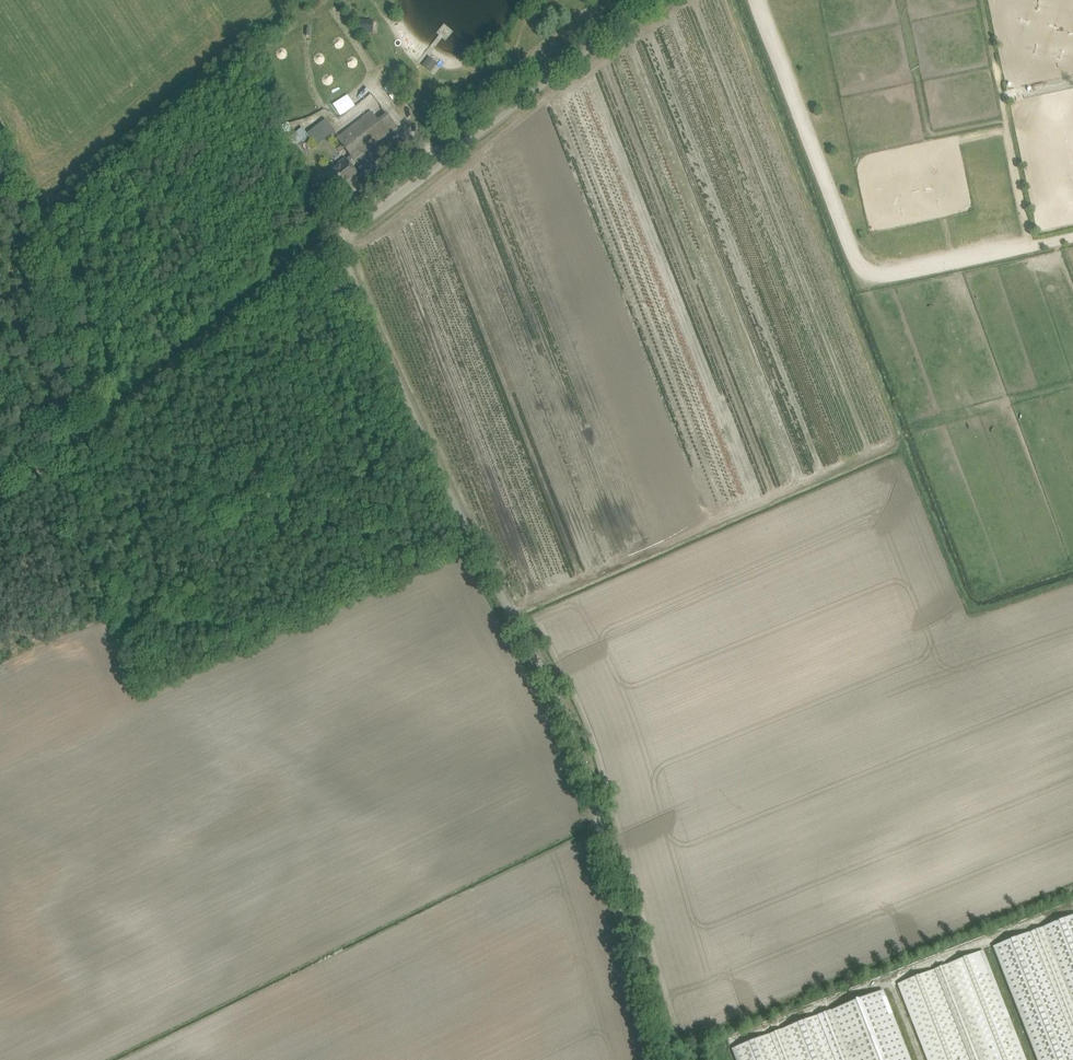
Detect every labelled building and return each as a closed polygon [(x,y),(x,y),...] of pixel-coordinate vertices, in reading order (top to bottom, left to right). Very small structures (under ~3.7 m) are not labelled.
[(361,20),(360,31),(372,32),(373,21),(361,20)] [(425,61),(422,65),(431,72),(435,66),(426,59),(425,61)] [(414,99),(409,104),(414,110),(420,105),(414,99)] [(332,186),(334,185),(338,189),(350,180),(351,181),(359,175),(349,162),(354,158),(355,159),(388,134),(371,112),(338,137),(351,155),(346,159),(346,158),(326,174),(330,179),(329,182),(332,186)] [(329,122),(310,136),(317,145),(336,130),(329,122)] [(993,946),(1038,1059),(1072,1059),(1072,915),(993,946)] [(983,951),(946,966),(898,984),(928,1059),(1026,1059),(983,951)] [(829,1011),(817,1016),(732,1049),(737,1059),(911,1059),(883,990),(829,1011)]
